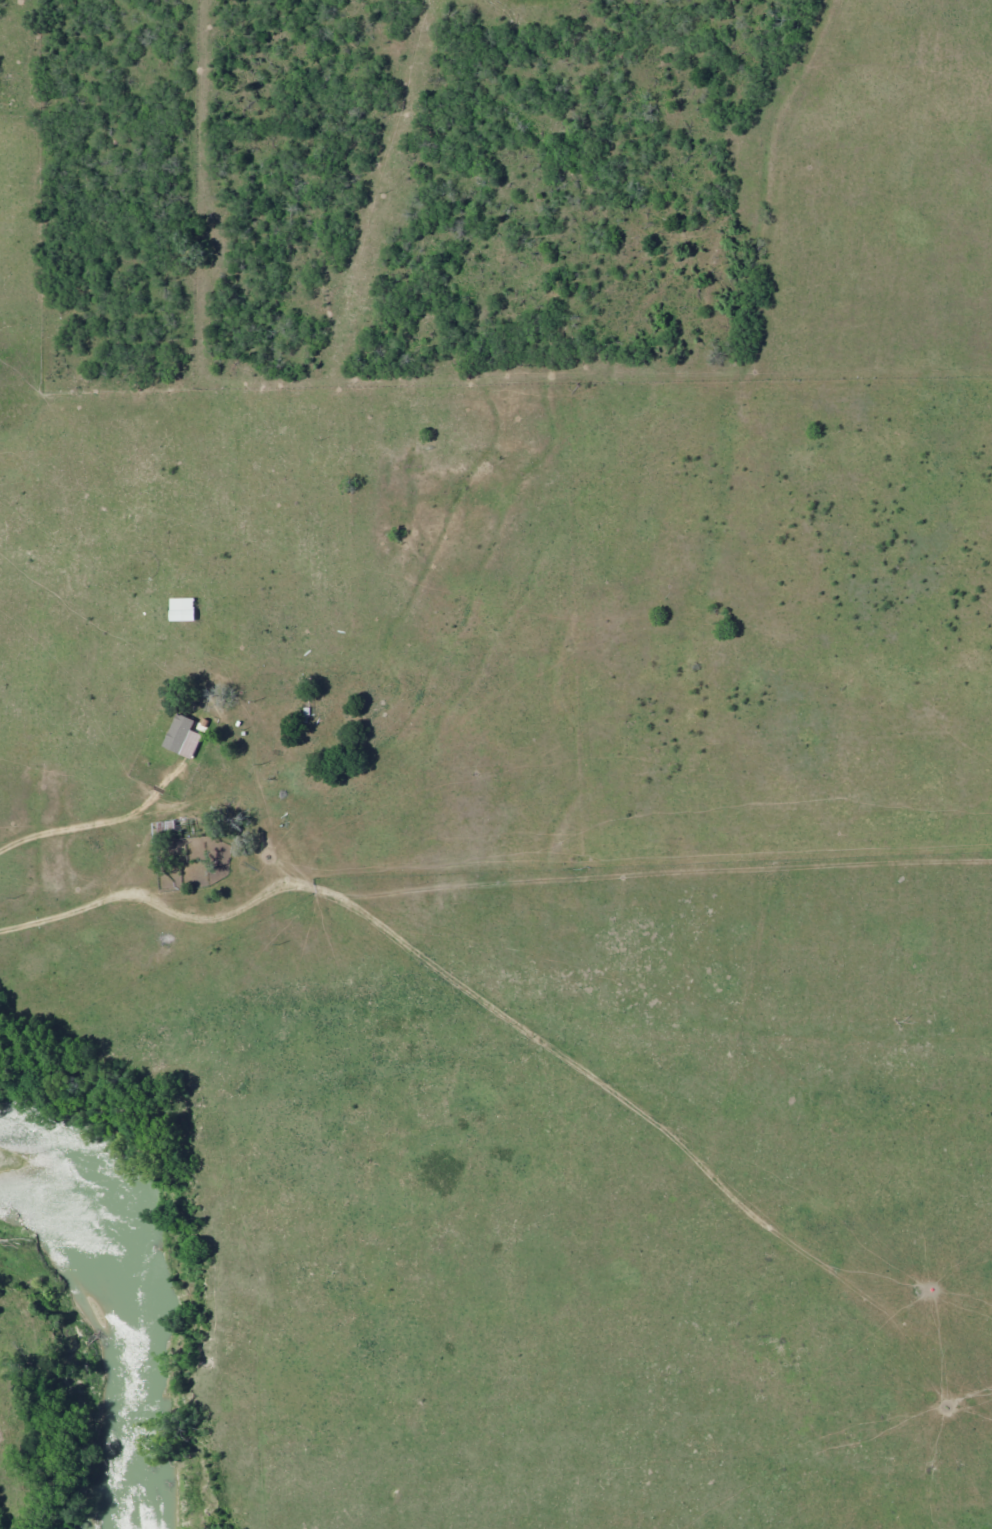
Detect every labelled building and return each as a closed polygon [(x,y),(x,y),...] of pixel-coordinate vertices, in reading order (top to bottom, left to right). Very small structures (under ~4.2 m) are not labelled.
[(194,721),(175,714),(162,748),(192,759),(201,734),(190,731),(194,721)]
